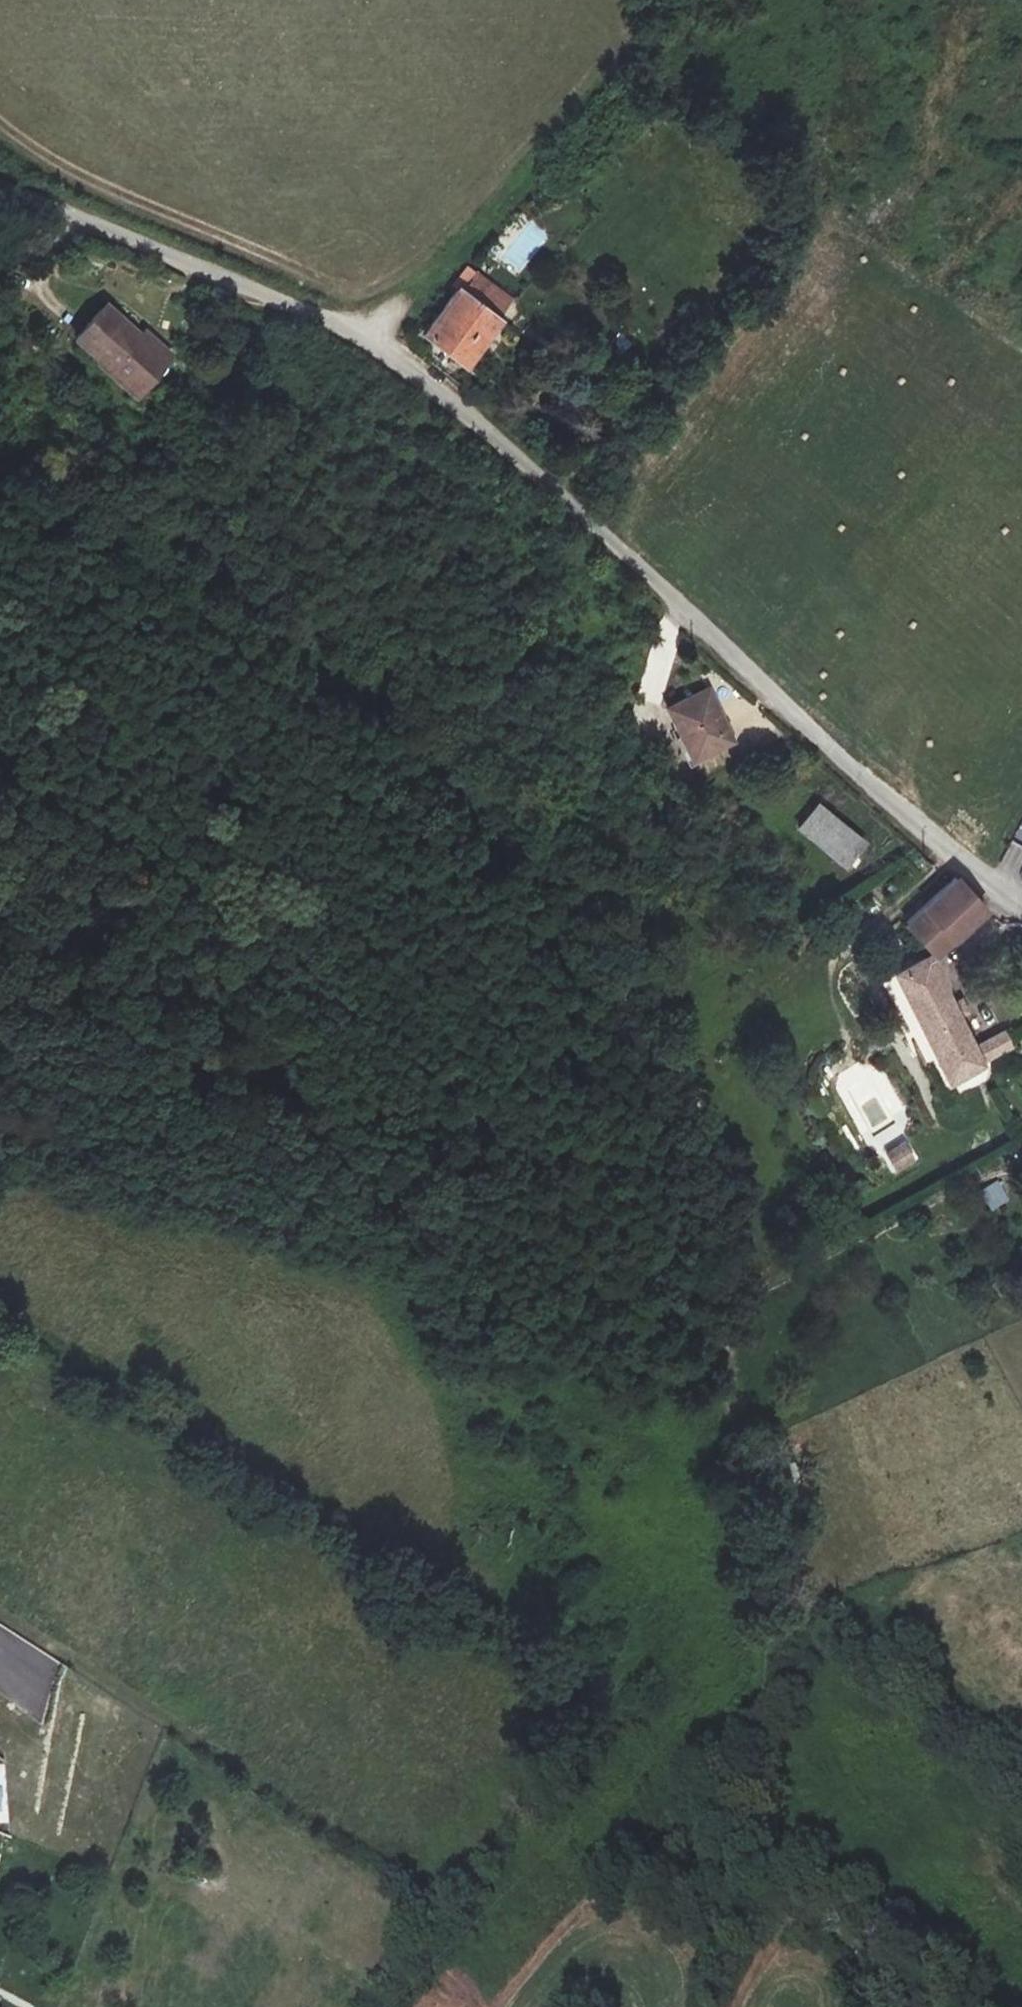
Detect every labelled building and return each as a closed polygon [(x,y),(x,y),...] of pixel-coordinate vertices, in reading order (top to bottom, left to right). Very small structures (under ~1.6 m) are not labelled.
[(525,217),(499,261),(522,275),(548,231),(525,217)] [(508,290),(471,265),(455,286),(452,286),(419,333),(461,360),(508,290)] [(139,398),(170,358),(105,305),(73,343),(139,398)] [(710,695),(666,715),(691,764),(735,745),(710,695)] [(861,842),(817,804),(799,827),(843,864),(861,842)] [(919,940),(937,958),(976,923),(988,913),(958,880),(899,933),(910,949),(919,940)] [(943,989),(937,958),(895,978),(946,1084),(1012,1050),(1004,1033),(974,1048),(943,989)] [(892,1173),(916,1162),(907,1141),(882,1151),(892,1173)] [(1004,1205),(1003,1188),(983,1189),(984,1206),(1004,1205)]
